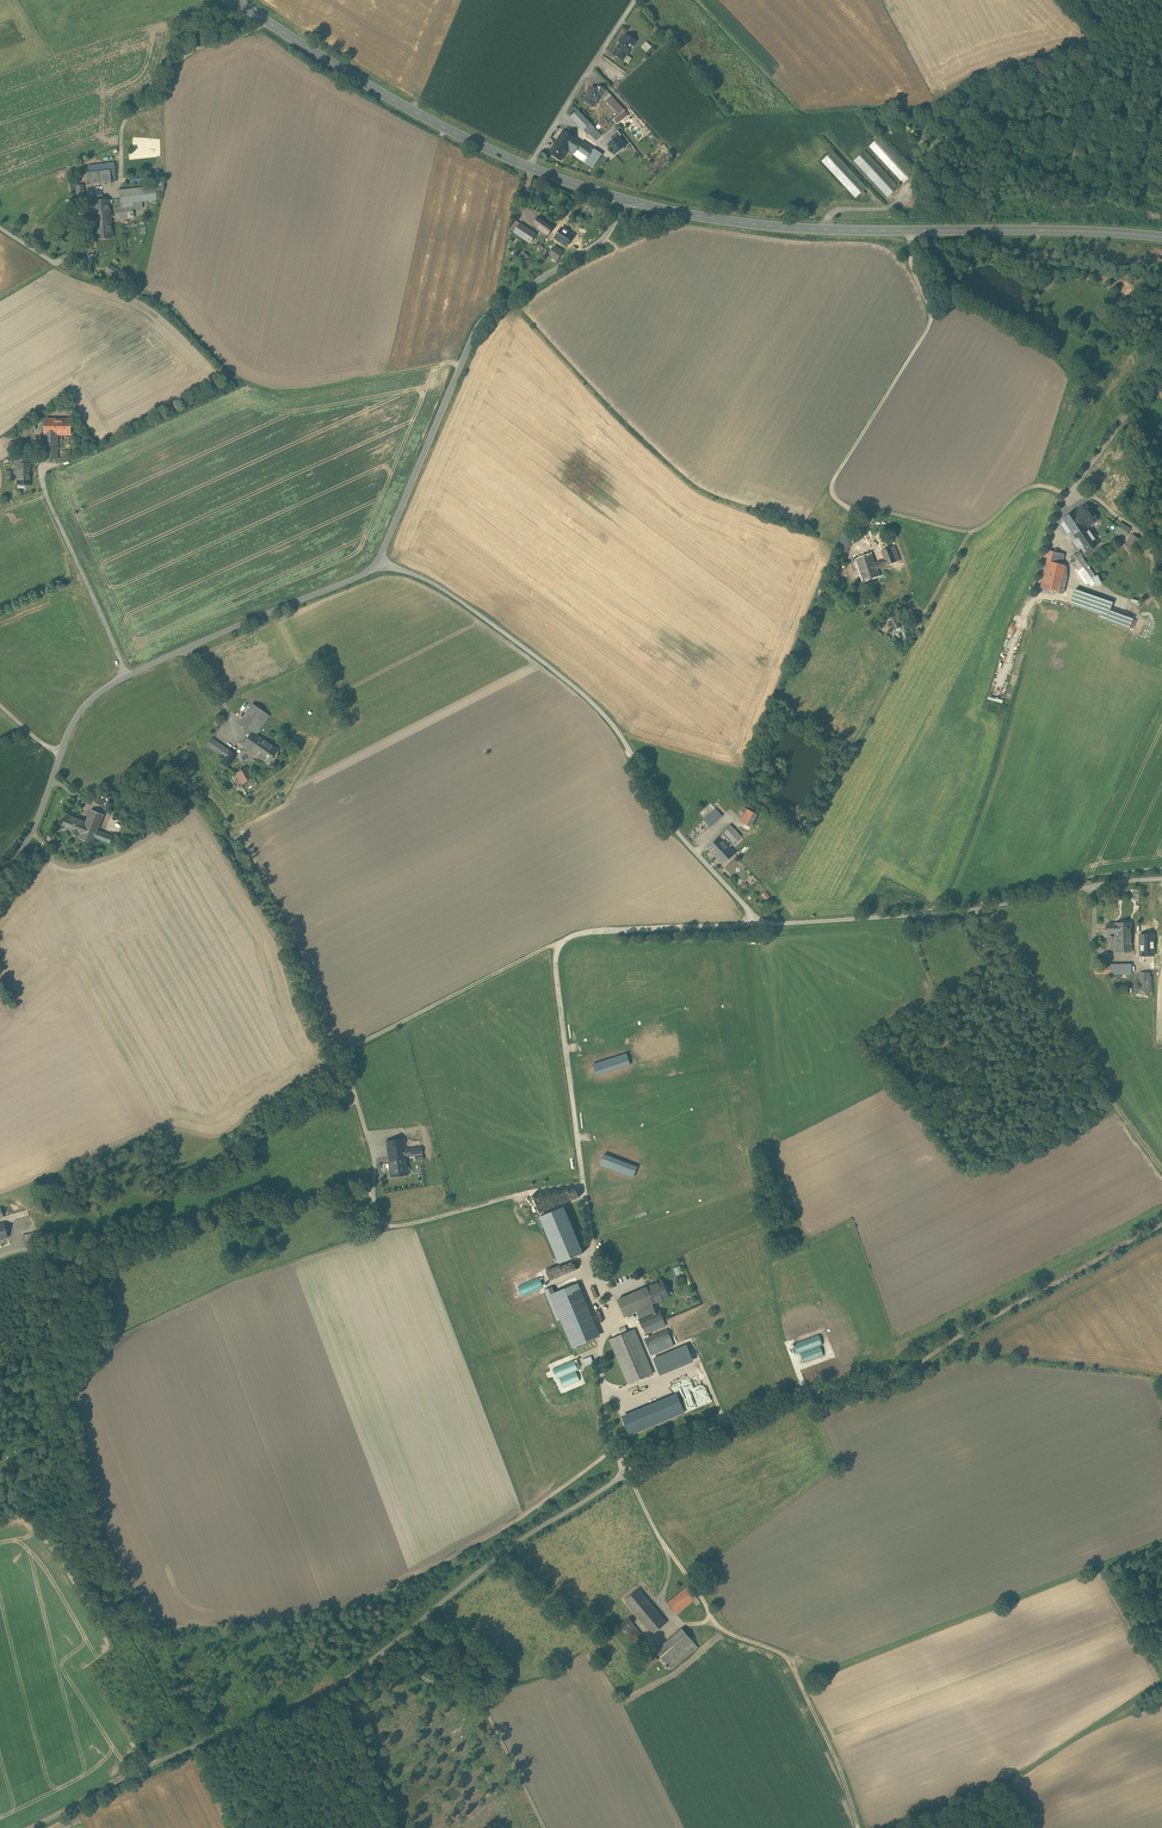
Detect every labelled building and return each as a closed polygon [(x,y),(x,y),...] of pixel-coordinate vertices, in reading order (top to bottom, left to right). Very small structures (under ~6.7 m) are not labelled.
[(635,41),(626,34),(623,38),(621,37),(619,41),(621,42),(630,48),(631,48),(632,49),(634,46),(633,45),(635,41)] [(621,42),(613,54),(623,60),(631,48),(630,48),(621,42)] [(651,45),(645,42),(641,49),(647,52),(651,45)] [(595,92),(591,89),(583,100),(592,106),(595,102),(596,102),(600,96),(601,96),(605,89),(599,85),(595,92)] [(601,96),(619,114),(613,118),(617,123),(629,115),(625,110),(605,89),(601,96)] [(591,123),(578,110),(571,117),(583,130),(591,123)] [(604,118),(599,123),(602,128),(608,123),(604,118)] [(583,130),(587,134),(592,130),(595,127),(591,123),(583,130)] [(602,135),(595,127),(592,130),(599,137),(602,135)] [(576,138),(564,130),(557,141),(569,149),(576,138)] [(599,137),(592,130),(589,133),(596,140),(599,137)] [(618,130),(610,137),(613,141),(618,137),(621,135),(618,130)] [(914,173),(880,136),(879,137),(869,146),(903,183),(914,173)] [(618,137),(613,141),(609,144),(611,146),(609,148),(612,152),(613,151),(615,153),(621,149),(621,150),(623,150),(624,149),(624,147),(625,146),(618,137)] [(569,149),(574,153),(573,154),(577,157),(580,153),(576,150),(581,142),(576,138),(569,149)] [(569,149),(557,141),(551,150),(549,152),(561,160),(569,149)] [(594,148),(583,141),(581,142),(576,150),(580,153),(588,158),(593,149),(594,148)] [(588,158),(585,162),(593,167),(602,155),(593,149),(588,158)] [(867,188),(833,150),(821,161),(845,186),(856,198),(860,194),(863,191),(867,188)] [(899,187),(865,150),(853,160),(888,197),(899,187)] [(588,158),(580,153),(577,157),(585,162),(588,158)] [(114,162),(88,165),(89,172),(110,170),(115,170),(114,162)] [(110,170),(89,172),(90,184),(111,182),(111,181),(110,170)] [(83,185),(76,186),(77,195),(84,195),(83,185)] [(121,208),(110,209),(111,220),(112,221),(116,220),(134,218),(133,206),(132,207),(131,203),(144,201),(157,200),(155,187),(119,190),(121,208)] [(109,200),(92,202),(93,220),(94,226),(95,239),(113,237),(111,220),(110,209),(109,200)] [(553,226),(538,216),(533,224),(536,227),(540,229),(548,235),(553,226)] [(536,234),(520,224),(514,232),(520,235),(530,243),(536,234)] [(568,237),(553,226),(548,235),(563,245),(568,237)] [(563,253),(554,246),(548,255),(552,258),(557,261),(563,253)] [(119,270),(114,267),(110,273),(115,277),(117,274),(118,274),(118,273),(117,273),(119,270)] [(1090,369),(1086,373),(1091,377),(1091,378),(1096,373),(1090,369)] [(1108,379),(1102,372),(1098,376),(1100,379),(1104,383),(1108,379)] [(70,419),(44,419),(44,459),(57,459),(57,435),(70,435),(70,419)] [(21,440),(8,443),(10,453),(23,450),(21,440)] [(18,456),(18,464),(26,464),(26,456),(18,456)] [(26,464),(18,464),(17,485),(30,485),(30,464),(26,464)] [(1087,504),(1062,520),(1067,527),(1071,533),(1073,536),(1087,527),(1098,519),(1087,504)] [(1129,528),(1121,522),(1115,532),(1119,534),(1121,532),(1125,534),(1126,532),(1128,532),(1130,529),(1129,528)] [(1067,527),(1062,530),(1067,536),(1071,533),(1067,527)] [(1073,536),(1075,540),(1081,548),(1084,553),(1099,544),(1087,527),(1073,536)] [(855,531),(846,528),(838,548),(847,551),(855,531)] [(1073,536),(1071,533),(1067,536),(1066,537),(1068,540),(1069,539),(1071,543),(1075,540),(1073,536)] [(1139,539),(1132,535),(1126,545),(1132,550),(1133,548),(1139,539)] [(895,546),(881,550),(883,556),(873,559),(872,559),(875,569),(899,562),(895,546)] [(1087,565),(1083,559),(1086,557),(1084,553),(1081,548),(1070,555),(1072,559),(1069,561),(1086,585),(1089,583),(1091,586),(1098,581),(1087,565)] [(1064,554),(1058,553),(1049,551),(1047,561),(1062,565),(1064,554)] [(872,553),(856,557),(851,558),(854,568),(858,566),(856,560),(871,556),(872,559),(873,559),(872,553)] [(871,556),(856,560),(858,566),(859,569),(860,574),(859,575),(860,581),(862,581),(877,577),(878,576),(877,570),(875,570),(875,569),(872,559),(871,556)] [(1062,565),(1047,561),(1041,588),(1063,593),(1067,577),(1064,576),(1066,571),(1064,571),(1065,565),(1062,565)] [(1088,610),(1092,597),(1074,591),(1070,604),(1088,610)] [(1112,604),(1092,597),(1088,610),(1100,614),(1100,615),(1099,617),(1106,620),(1110,609),(1112,604)] [(1134,617),(1110,609),(1106,620),(1107,620),(1107,621),(1130,629),(1134,617)] [(891,618),(895,629),(901,627),(899,622),(901,621),(897,611),(892,613),(894,617),(891,618)] [(263,740),(256,735),(269,716),(253,704),(238,724),(251,733),(243,745),(254,753),(263,740)] [(229,750),(212,738),(206,745),(224,758),(229,750)] [(277,750),(263,740),(254,753),(253,754),(254,754),(254,753),(258,756),(259,758),(260,759),(262,759),(265,760),(268,763),(277,750),(277,749),(277,750)] [(236,755),(229,750),(224,758),(220,763),(227,768),(236,755)] [(247,766),(236,773),(242,784),(249,780),(253,777),(247,766)] [(277,797),(270,803),(272,806),(281,798),(277,794),(276,795),(277,797)] [(109,800),(101,797),(94,795),(92,800),(106,806),(109,800)] [(742,817),(746,808),(742,806),(738,815),(742,817)] [(81,833),(79,837),(92,842),(94,836),(108,842),(111,834),(97,828),(104,813),(91,808),(85,823),(81,833)] [(716,808),(704,820),(710,827),(722,816),(716,808)] [(742,817),(738,825),(749,830),(757,814),(746,808),(742,817)] [(85,823),(65,815),(61,825),(68,828),(72,829),(70,833),(77,836),(78,832),(81,833),(85,823)] [(741,836),(730,824),(723,831),(730,840),(734,843),(741,836)] [(719,837),(726,844),(729,841),(723,834),(719,837)] [(726,844),(719,837),(708,848),(715,855),(727,845),(726,844)] [(727,845),(729,848),(734,843),(730,840),(729,841),(726,844),(727,845)] [(727,845),(715,855),(723,864),(735,854),(729,848),(727,845)] [(1115,924),(1115,931),(1115,952),(1132,951),(1131,923),(1115,923),(1115,924)] [(1154,935),(1139,935),(1139,956),(1155,955),(1154,935)] [(1112,963),(1112,973),(1132,973),(1132,963),(1112,963)] [(1152,971),(1141,972),(1142,993),(1152,993),(1152,971)] [(333,1101),(304,1110),(305,1116),(306,1118),(335,1109),(335,1108),(333,1101)] [(405,1135),(391,1140),(401,1175),(413,1171),(409,1155),(419,1152),(417,1145),(409,1148),(405,1135)] [(66,1200),(58,1201),(58,1202),(51,1203),(53,1210),(67,1207),(66,1200)] [(586,1253),(566,1206),(542,1217),(562,1263),(586,1253)] [(8,1237),(4,1223),(0,1224),(0,1239),(8,1237)] [(32,1233),(22,1235),(23,1241),(34,1240),(32,1233)] [(519,1285),(523,1295),(544,1287),(541,1277),(519,1285)] [(661,1281),(640,1290),(618,1300),(625,1316),(637,1310),(649,1305),(656,1303),(668,1297),(661,1281)] [(573,1285),(595,1338),(600,1336),(578,1283),(573,1285)] [(595,1338),(573,1285),(551,1294),(573,1347),(595,1338)] [(644,1330),(664,1321),(659,1310),(656,1303),(649,1305),(653,1313),(652,1313),(639,1319),(644,1330)] [(639,1319),(652,1313),(650,1308),(637,1313),(639,1319)] [(664,1321),(644,1330),(645,1333),(665,1325),(664,1321)] [(634,1329),(610,1339),(628,1384),(638,1379),(653,1373),(634,1329)] [(667,1329),(644,1339),(648,1348),(671,1338),(667,1329)] [(804,1362),(825,1355),(822,1344),(823,1344),(820,1335),(795,1342),(798,1353),(801,1352),(804,1362)] [(659,1355),(676,1348),(675,1345),(658,1352),(659,1355)] [(583,1359),(586,1366),(595,1362),(592,1355),(583,1359)] [(573,1360),(554,1368),(558,1378),(578,1370),(573,1360)] [(560,1378),(564,1387),(580,1380),(576,1372),(560,1378)] [(630,1434),(687,1413),(680,1393),(622,1414),(630,1434)] [(688,1586),(668,1603),(677,1614),(684,1608),(697,1597),(688,1586)] [(649,1601),(639,1589),(626,1600),(635,1612),(649,1601)] [(667,1622),(649,1601),(635,1612),(654,1634),(667,1622)] [(647,1638),(630,1617),(620,1625),(638,1646),(647,1638)] [(671,1637),(681,1649),(692,1640),(682,1628),(671,1637)] [(671,1637),(656,1651),(665,1662),(681,1649),(671,1637)] [(681,1649),(665,1662),(672,1669),(698,1647),(692,1640),(681,1649)] [(656,1655),(643,1665),(647,1670),(660,1661),(656,1655)]
